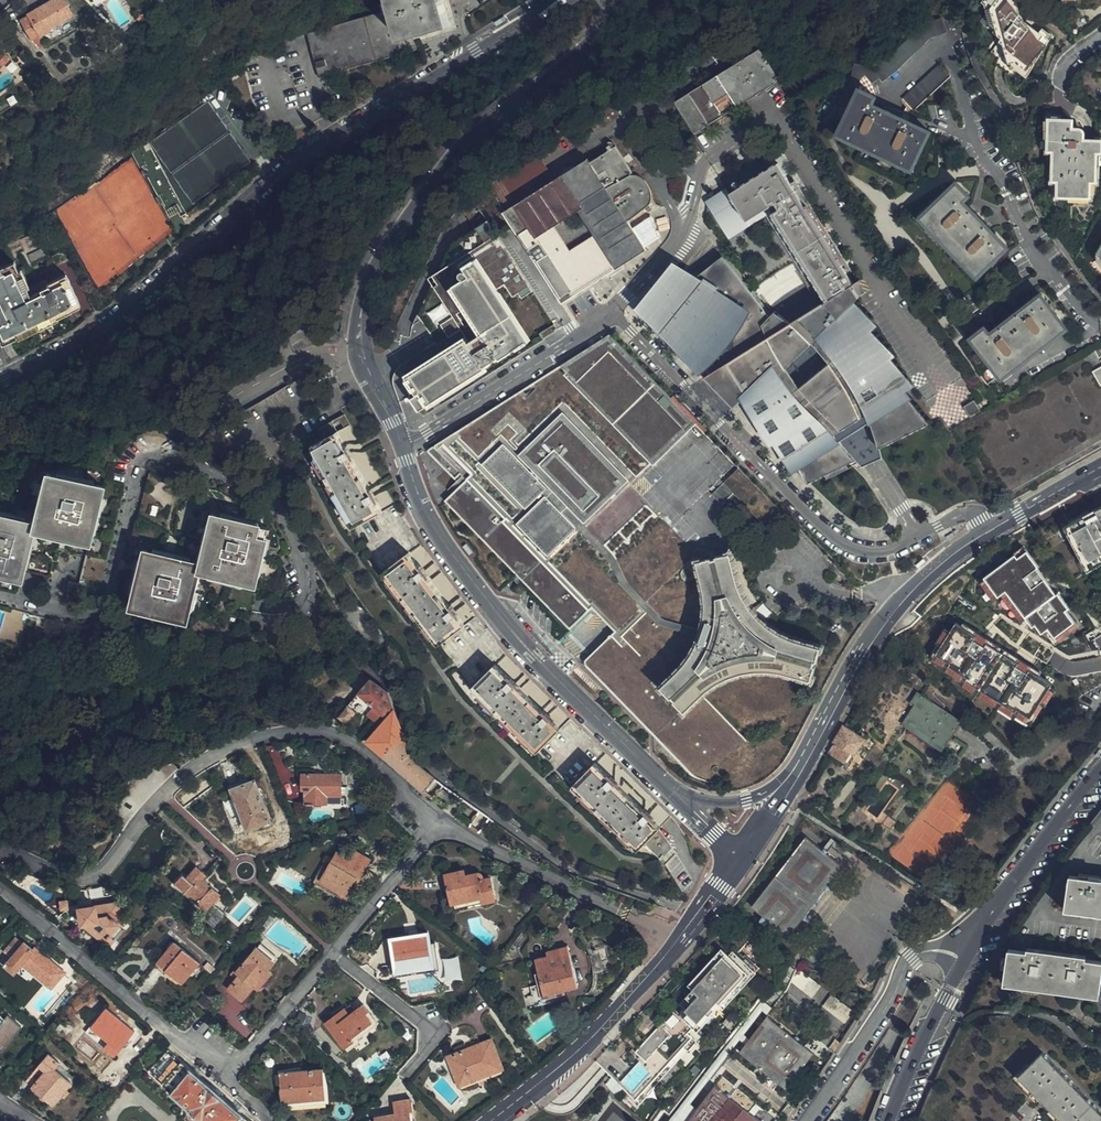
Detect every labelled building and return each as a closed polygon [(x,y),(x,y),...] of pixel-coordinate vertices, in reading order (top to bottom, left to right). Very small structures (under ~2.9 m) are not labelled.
[(65,0),(49,0),(25,13),(27,15),(19,19),(29,37),(37,33),(38,34),(49,28),(49,26),(72,13),(65,0)] [(449,24),(442,0),(389,0),(392,10),(356,20),(307,35),(319,77),(416,49),(414,41),(412,35),(440,27),(449,24)] [(1043,37),(1024,23),(1020,17),(1015,11),(1020,2),(1018,0),(983,0),(979,6),(987,11),(984,17),(989,21),(986,27),(992,31),(989,35),(997,42),(994,45),(1003,52),(999,57),(1003,65),(1004,67),(1010,64),(1016,74),(1043,37)] [(1020,17),(1029,4),(1024,0),(1018,0),(1020,2),(1015,11),(1020,17)] [(869,64),(854,61),(850,77),(859,79),(865,74),(870,81),(878,77),(881,80),(896,69),(910,55),(931,37),(947,30),(941,15),(920,24),(885,58),(869,64)] [(1047,32),(1043,37),(1016,74),(1010,64),(1004,67),(1008,73),(1011,73),(1019,86),(1052,36),(1047,32)] [(761,48),(677,104),(696,132),(738,104),(734,97),(761,79),(765,86),(768,91),(780,83),(776,79),(780,76),(761,48)] [(949,75),(938,63),(901,97),(912,110),(949,75)] [(734,97),(738,104),(765,86),(761,79),(734,97)] [(929,130),(871,104),(874,96),(858,90),(839,130),(839,131),(855,139),(853,143),(863,148),(865,143),(887,154),(885,158),(895,163),(897,158),(913,165),(929,130)] [(1081,136),(1079,129),(1076,127),(1073,127),(1072,120),(1048,119),(1048,140),(1053,139),(1053,180),(1058,181),(1058,196),(1080,196),(1091,197),(1091,181),(1096,181),(1097,149),(1100,149),(1100,137),(1081,136)] [(887,154),(865,143),(863,148),(885,158),(887,154)] [(626,220),(646,204),(650,199),(651,190),(649,186),(647,180),(641,175),(636,173),(629,172),(631,170),(615,144),(547,188),(507,213),(520,235),(530,250),(541,243),(548,254),(539,260),(545,270),(561,294),(570,288),(572,292),(658,234),(650,214),(630,226),(626,220)] [(524,187),(548,172),(538,154),(534,157),(520,166),(492,182),(502,200),(524,187)] [(137,174),(168,213),(177,206),(183,201),(164,177),(152,163),(137,174)] [(966,205),(963,201),(968,195),(955,181),(924,213),(923,214),(942,234),(939,237),(967,266),(970,263),(979,272),(980,273),(985,269),(1007,247),(994,234),(966,205)] [(466,191),(458,204),(473,226),(450,241),(415,314),(426,331),(422,340),(433,358),(404,377),(414,394),(410,397),(418,409),(513,348),(515,349),(527,341),(494,289),(502,284),(510,296),(515,292),(518,297),(532,288),(485,216),(479,208),(466,191)] [(731,192),(710,206),(727,233),(748,220),(731,192)] [(177,206),(168,213),(175,221),(182,214),(177,206)] [(673,260),(634,308),(733,405),(743,395),(808,482),(929,424),(856,278),(786,316),(768,312),(673,260)] [(80,305),(64,274),(46,283),(52,294),(46,296),(42,288),(29,293),(13,261),(0,267),(0,338),(2,342),(16,335),(16,334),(55,315),(57,316),(80,305)] [(1053,339),(1050,335),(1064,324),(1062,323),(1040,293),(988,332),(985,327),(977,333),(970,338),(989,362),(977,371),(987,383),(997,376),(1012,364),(1016,367),(1024,360),(1022,356),(1041,342),(1044,346),(1053,339)] [(542,338),(558,328),(554,321),(538,332),(542,338)] [(561,364),(572,376),(616,346),(691,425),(695,421),(671,397),(610,333),(561,364)] [(1041,342),(1022,356),(1024,360),(1044,346),(1041,342)] [(616,346),(572,376),(653,460),(691,425),(616,346)] [(1093,368),(1100,383),(1100,364),(1093,368)] [(695,421),(705,432),(708,428),(674,393),(671,397),(695,421)] [(964,406),(970,417),(980,410),(974,400),(964,406)] [(534,466),(567,502),(584,519),(624,481),(559,412),(519,451),(534,466)] [(345,445),(331,421),(319,428),(324,437),(309,445),(310,449),(329,481),(354,526),(381,511),(370,491),(345,445)] [(520,504),(535,490),(541,484),(529,470),(502,443),(481,463),(520,504)] [(544,495),(558,509),(567,502),(534,466),(529,470),(541,484),(535,490),(541,497),(544,495)] [(739,467),(735,472),(773,512),(778,508),(739,467)] [(773,512),(735,472),(724,482),(743,502),(762,522),(773,512)] [(588,609),(523,542),(500,518),(502,516),(464,475),(444,495),(462,515),(557,615),(568,626),(588,609)] [(110,490),(54,476),(45,507),(40,525),(0,515),(0,576),(24,582),(36,540),(39,531),(53,535),(95,545),(110,490)] [(743,502),(724,482),(713,491),(733,512),(743,502)] [(572,524),(558,509),(544,495),(541,497),(515,522),(544,552),(572,524)] [(1092,513),(1067,527),(1088,566),(1100,559),(1100,508),(1092,513)] [(256,585),(269,529),(214,515),(201,565),(147,552),(131,608),(187,622),(191,607),(200,571),(256,585)] [(1025,550),(1016,556),(1018,559),(1027,553),(1025,550)] [(685,710),(702,693),(709,687),(718,681),(731,674),(738,671),(756,668),(773,668),(779,669),(812,678),(820,647),(791,639),(782,635),(772,629),(765,624),(756,615),(749,605),(744,596),(739,584),(731,551),(697,560),(704,592),(706,600),(706,619),(703,629),(702,634),(698,644),(694,651),(689,658),(686,663),(661,686),(685,710)] [(423,572),(408,552),(383,571),(412,610),(438,644),(463,625),(449,606),(423,572)] [(1016,556),(983,577),(984,579),(997,596),(1000,594),(1005,591),(1024,617),(1032,626),(1034,624),(1041,633),(1044,630),(1047,628),(1054,637),(1073,623),(1064,610),(1067,608),(1058,595),(1056,596),(1035,568),(1037,566),(1027,553),(1018,559),(1016,556)] [(997,596),(984,579),(979,582),(992,600),(997,596)] [(1019,620),(1024,617),(1005,591),(1000,594),(1019,620)] [(935,653),(935,654),(945,660),(944,662),(958,671),(957,673),(1000,699),(1001,698),(1015,706),(1016,705),(1030,714),(1049,685),(1051,683),(1037,674),(1027,668),(1025,670),(1014,664),(1016,661),(986,642),(985,645),(974,638),(975,635),(960,626),(955,622),(950,631),(941,645),(935,653)] [(1037,674),(1039,671),(962,623),(960,626),(975,635),(974,638),(985,645),(986,642),(1016,661),(1014,664),(1025,670),(1027,668),(1037,674)] [(1076,628),(1073,623),(1054,637),(1047,628),(1044,630),(1054,644),(1076,628)] [(950,631),(944,627),(935,641),(941,645),(950,631)] [(738,730),(702,693),(685,710),(661,686),(611,634),(585,659),(626,702),(703,782),(747,740),(738,730)] [(1055,689),(1049,685),(1030,714),(1016,705),(1015,706),(1001,698),(1000,699),(957,673),(958,671),(944,662),(945,660),(935,654),(935,653),(931,651),(930,654),(943,663),(942,665),(956,674),(954,677),(997,704),(998,701),(1012,710),(1013,708),(1033,721),(1055,689)] [(513,682),(495,664),(472,687),(537,752),(559,728),(541,709),(513,682)] [(391,717),(371,739),(404,770),(426,790),(437,778),(427,771),(418,762),(412,756),(390,693),(388,691),(372,680),(362,693),(377,705),(370,713),(379,720),(386,713),(391,717)] [(945,745),(960,720),(920,695),(914,704),(918,707),(909,723),(945,745)] [(360,715),(351,709),(346,716),(355,722),(360,715)] [(355,722),(346,716),(343,720),(352,726),(355,722)] [(826,751),(844,762),(850,753),(854,755),(864,740),(842,726),(826,751)] [(159,757),(168,758),(168,750),(160,749),(159,757)] [(630,797),(596,764),(573,787),(637,850),(645,843),(661,860),(671,851),(666,845),(669,842),(657,830),(660,827),(630,797)] [(345,795),(347,773),(307,770),(306,786),(310,787),(309,801),(311,802),(311,803),(318,804),(319,802),(326,802),(327,794),(345,795)] [(436,799),(447,786),(437,778),(426,790),(436,799)] [(277,823),(261,779),(237,787),(252,831),(277,823)] [(472,825),(482,833),(494,820),(483,812),(472,825)] [(892,829),(897,821),(889,816),(884,824),(892,829)] [(802,823),(737,911),(799,957),(653,1120),(786,1120),(814,1085),(883,986),(899,944),(928,908),(802,823)] [(341,850),(338,855),(324,878),(348,893),(358,877),(362,879),(373,859),(358,849),(353,858),(341,850)] [(324,878),(338,855),(334,853),(317,880),(345,898),(348,893),(324,878)] [(221,891),(203,875),(205,872),(196,864),(188,873),(184,870),(175,880),(206,908),(221,891)] [(501,900),(495,879),(489,880),(488,877),(482,872),(471,875),(469,870),(450,874),(458,904),(486,897),(487,903),(501,900)] [(1070,874),(1065,910),(1100,915),(1100,879),(1070,874)] [(77,904),(79,920),(86,920),(104,935),(105,933),(112,937),(122,926),(116,921),(115,916),(119,916),(117,900),(77,904)] [(86,920),(79,920),(107,943),(112,937),(105,933),(104,935),(86,920)] [(17,934),(5,948),(12,955),(8,959),(7,958),(5,962),(15,970),(23,961),(25,958),(39,970),(36,973),(46,982),(49,979),(55,983),(66,971),(41,949),(37,954),(33,951),(36,947),(25,939),(24,941),(17,934)] [(429,934),(398,939),(400,952),(397,952),(399,966),(403,966),(405,972),(426,969),(425,963),(436,962),(435,953),(432,954),(429,934)] [(156,963),(166,971),(170,967),(174,971),(173,972),(183,981),(201,960),(177,939),(156,963)] [(258,946),(276,961),(281,957),(262,942),(258,946)] [(637,1091),(643,1096),(645,1094),(643,1092),(657,1077),(683,1049),(685,1050),(694,1040),(685,1032),(692,1024),(697,1029),(711,1012),(710,1011),(720,999),(724,1003),(732,994),(758,964),(755,960),(744,951),(742,953),(734,947),(731,949),(727,945),(724,947),(720,943),(700,967),(693,975),(690,979),(696,986),(683,1001),(660,1026),(636,1054),(644,1061),(639,1065),(636,1069),(626,1080),(637,1091)] [(269,970),(276,961),(258,946),(238,969),(242,972),(229,986),(244,999),(256,985),(259,988),(267,981),(273,973),(269,970)] [(1100,981),(1100,961),(1007,948),(1003,984),(1047,990),(1099,996),(1100,981)] [(580,988),(570,950),(537,958),(546,995),(580,988)] [(460,956),(445,957),(447,980),(462,979),(460,956)] [(39,970),(25,958),(23,961),(36,973),(39,970)] [(170,967),(166,971),(170,975),(173,972),(174,971),(170,967)] [(100,1002),(84,1020),(108,1040),(104,1046),(114,1054),(135,1031),(100,1002)] [(363,1005),(356,1010),(351,1014),(347,1009),(346,1007),(326,1022),(346,1048),(355,1041),(353,1038),(372,1024),(365,1015),(369,1013),(363,1005)] [(351,1014),(356,1010),(352,1005),(347,1009),(351,1014)] [(1,1048),(22,1023),(9,1012),(4,1017),(0,1012),(0,1047),(1,1048)] [(108,1040),(84,1020),(80,1026),(104,1046),(108,1040)] [(447,1057),(457,1080),(487,1068),(490,1073),(502,1067),(490,1039),(447,1057)] [(210,1120),(254,1120),(168,1049),(150,1069),(210,1120)] [(614,1056),(606,1049),(600,1057),(613,1069),(619,1062),(614,1056)] [(73,1079),(55,1064),(61,1058),(52,1051),(28,1078),(54,1100),(59,1094),(67,1085),(73,1079)] [(1042,1053),(1018,1077),(1019,1078),(1062,1120),(1100,1120),(1100,1113),(1042,1053)] [(595,1062),(593,1064),(597,1067),(603,1073),(606,1076),(613,1069),(600,1057),(595,1062)] [(61,1058),(55,1064),(73,1079),(78,1073),(61,1058)] [(487,1068),(457,1080),(459,1086),(490,1073),(487,1068)] [(327,1099),(325,1069),(282,1072),(283,1101),(327,1099)] [(636,1104),(643,1096),(637,1091),(626,1080),(622,1084),(619,1088),(636,1104)] [(67,1085),(59,1094),(64,1097),(71,1089),(67,1085)] [(412,1110),(415,1110),(414,1101),(410,1101),(409,1095),(395,1098),(397,1113),(377,1116),(378,1120),(413,1120),(412,1110)] [(613,1102),(598,1120),(633,1120),(613,1102)]
